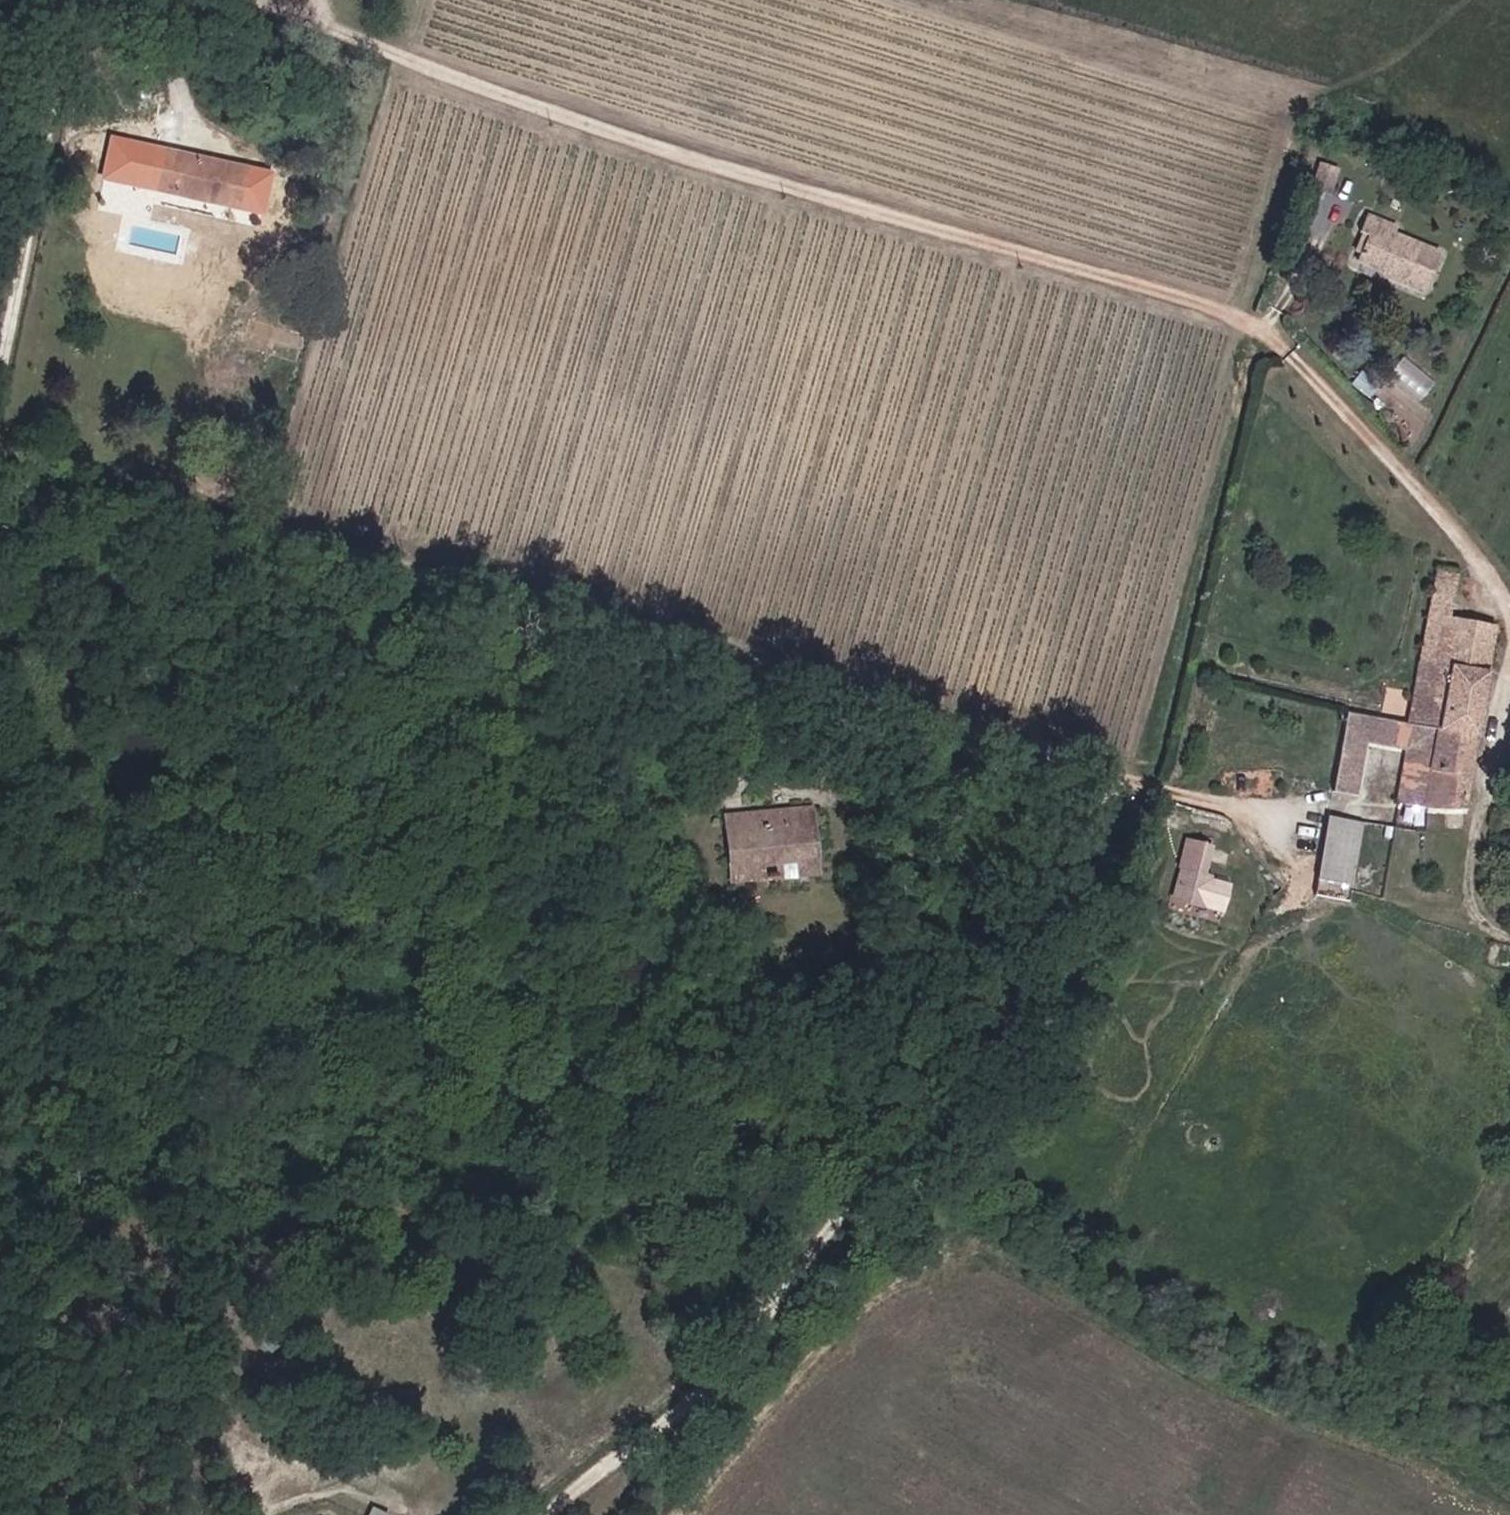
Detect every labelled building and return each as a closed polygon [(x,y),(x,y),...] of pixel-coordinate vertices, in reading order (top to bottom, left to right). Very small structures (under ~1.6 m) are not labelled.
[(103,179),(266,215),(275,172),(112,136),(103,179)] [(1323,164),(1313,192),(1329,198),(1339,170),(1323,164)] [(1371,217),(1365,231),(1369,233),(1358,259),(1394,273),(1392,278),(1428,291),(1444,254),(1395,235),(1398,229),(1371,217)] [(1457,617),(1464,575),(1439,571),(1432,612),(1457,617)] [(1480,731),(1500,624),(1457,617),(1432,612),(1412,719),(1480,731)] [(1346,706),(1339,750),(1356,753),(1359,738),(1371,740),(1377,712),(1346,706)] [(1412,719),(1377,712),(1371,740),(1407,747),(1412,719)] [(1468,775),(1472,775),(1480,731),(1412,719),(1407,747),(1416,748),(1406,806),(1467,807),(1468,775)] [(1416,748),(1407,747),(1396,806),(1406,806),(1416,748)] [(1349,793),(1356,753),(1339,750),(1333,791),(1349,793)] [(1310,876),(1319,879),(1328,817),(1322,816),(1310,876)] [(1328,817),(1319,879),(1329,881),(1341,819),(1328,817)] [(757,839),(794,835),(793,827),(756,830),(757,839)] [(739,842),(705,844),(711,898),(799,890),(794,835),(757,839),(756,830),(739,832),(739,842)] [(739,832),(705,835),(705,844),(739,842),(739,832)] [(1173,899),(1207,905),(1218,842),(1184,836),(1173,899)] [(1350,887),(1329,881),(1319,879),(1310,876),(1307,893),(1346,904),(1350,887)] [(299,1499),(262,1512),(263,1514),(277,1514),(280,1514),(281,1514),(305,1514),(299,1499)]
